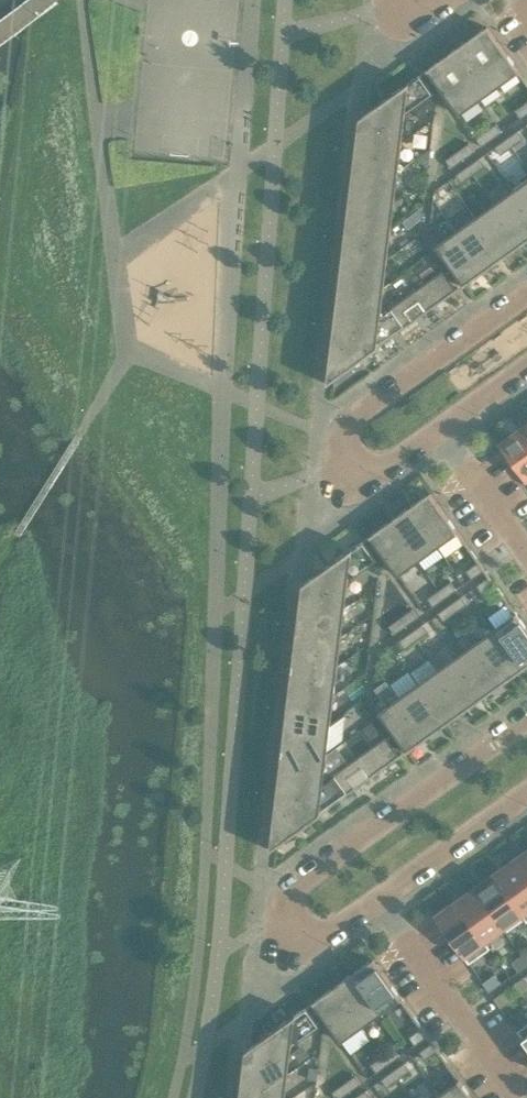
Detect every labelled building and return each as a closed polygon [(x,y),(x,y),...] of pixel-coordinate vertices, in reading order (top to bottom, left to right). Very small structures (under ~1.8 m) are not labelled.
[(519,71),(487,26),(467,41),(499,85),(519,71)] [(499,85),(467,41),(447,54),(479,99),(499,85)] [(479,99),(447,54),(427,69),(459,114),(479,99)] [(356,148),(385,127),(405,113),(405,114),(434,93),(421,74),(360,117),(360,116),(359,116),(359,120),(360,119),(372,136),(356,147),(356,148)] [(525,102),(515,109),(521,118),(526,113),(526,105),(525,102)] [(402,142),(405,114),(405,113),(385,127),(356,148),(359,152),(368,165),(352,176),(352,177),(402,142)] [(502,131),(497,123),(486,130),(492,138),(502,131)] [(513,146),(524,137),(519,129),(507,138),(513,146)] [(492,138),(486,130),(476,137),(482,146),(492,138)] [(501,154),(513,146),(507,138),(495,146),(501,154)] [(349,206),(398,171),(402,142),(352,177),(353,177),(356,181),(365,194),(349,205),(349,206)] [(463,159),(475,150),(469,142),(457,151),(463,159)] [(431,147),(417,158),(428,169),(431,147)] [(452,167),(463,159),(457,151),(446,159),(452,167)] [(474,173),(486,165),(480,157),(468,165),(474,173)] [(462,182),(474,173),(468,165),(456,174),(462,182)] [(345,235),(395,200),(398,171),(349,206),(361,223),(345,234),(345,235)] [(514,189),(526,207),(526,179),(514,189)] [(514,189),(495,202),(523,242),(526,239),(526,207),(514,189)] [(342,264),(391,229),(395,200),(345,235),(346,235),(349,239),(358,252),(342,263),(342,264)] [(523,242),(495,202),(475,216),(503,256),(523,242)] [(424,207),(403,221),(409,228),(422,218),(424,207)] [(503,256),(475,216),(456,230),(484,269),(503,256)] [(338,293),(388,258),(391,229),(342,264),(354,281),(338,292),(338,293)] [(484,269),(456,230),(436,245),(464,284),(484,269)] [(335,322),(384,287),(388,258),(338,293),(339,293),(351,310),(335,321),(335,322)] [(431,267),(421,274),(426,281),(436,274),(431,267)] [(362,356),(457,289),(443,269),(436,274),(426,281),(381,314),(381,316),(349,338),(362,356)] [(381,316),(381,314),(384,287),(335,322),(335,323),(335,322),(347,339),(331,350),(331,351),(349,338),(381,316)] [(327,381),(362,356),(349,338),(331,351),(331,352),(331,351),(343,368),(327,380),(327,383),(327,381)] [(520,426),(500,441),(526,479),(526,436),(520,426)] [(430,492),(410,507),(442,551),(462,537),(430,492)] [(442,551),(410,507),(391,521),(423,565),(442,551)] [(423,565),(391,521),(370,535),(402,580),(423,565)] [(364,540),(315,574),(321,583),(330,577),(337,587),(349,579),(348,580),(378,559),(364,540)] [(472,578),(484,570),(478,561),(466,570),(472,578)] [(299,614),(337,587),(330,577),(321,583),(315,574),(303,583),(303,582),(302,582),(302,586),(303,585),(315,602),(299,613),(299,614)] [(483,593),(494,584),(488,576),(477,585),(483,593)] [(345,608),(348,580),(349,579),(337,587),(299,614),(300,614),(311,631),(296,642),(295,643),(345,608)] [(445,597),(457,589),(451,580),(439,589),(445,597)] [(434,606),(445,597),(439,589),(428,597),(434,606)] [(462,595),(450,604),(456,612),(468,603),(462,595)] [(444,620),(456,612),(450,604),(438,612),(444,620)] [(292,672),(341,637),(345,608),(295,643),(295,644),(296,643),(308,660),(292,671),(292,672)] [(413,608),(401,617),(407,625),(418,616),(413,608)] [(496,627),(524,667),(526,664),(526,628),(516,613),(515,614),(496,627)] [(395,633),(407,625),(401,617),(389,625),(395,633)] [(423,623),(411,631),(417,640),(429,631),(423,623)] [(496,627),(476,641),(505,680),(524,667),(496,627)] [(405,648),(417,640),(411,631),(399,640),(405,648)] [(288,701),(338,666),(341,637),(292,672),(292,673),(292,672),(304,689),(289,700),(288,701)] [(476,641),(457,655),(485,694),(505,680),(476,641)] [(457,655),(438,669),(466,708),(485,694),(457,655)] [(285,730),(334,695),(338,666),(288,701),(288,702),(289,701),(301,718),(285,729),(285,730)] [(438,669),(418,682),(447,722),(466,708),(438,669)] [(387,681),(376,689),(384,700),(395,692),(387,681)] [(418,682),(399,696),(427,736),(447,722),(418,682)] [(384,700),(377,705),(380,710),(379,710),(379,711),(406,749),(407,750),(427,736),(399,696),(396,692),(395,692),(384,700)] [(281,759),(331,724),(334,695),(285,730),(285,731),(285,730),(297,747),(281,758),(281,759)] [(278,788),(327,753),(331,724),(281,759),(281,760),(282,759),(294,776),(278,787),(278,788)] [(387,735),(324,780),(324,782),(292,804),(306,823),(400,755),(387,735)] [(324,782),(324,780),(327,753),(278,788),(278,789),(278,788),(290,805),(274,816),(274,817),(292,804),(324,782)] [(271,848),(306,823),(292,804),(274,817),(274,818),(287,834),(270,846),(270,849),(271,848)] [(516,862),(526,878),(526,854),(516,862)] [(516,862),(496,876),(523,914),(526,919),(526,878),(516,862)] [(523,914),(496,876),(477,890),(504,928),(523,914)] [(504,928),(477,890),(459,903),(456,898),(455,899),(485,941),(504,928)] [(490,948),(485,941),(455,899),(434,913),(469,962),(490,948)] [(523,953),(512,961),(519,971),(526,965),(526,959),(523,953)] [(373,958),(353,973),(381,1012),(400,998),(401,997),(373,958)] [(353,973),(334,987),(362,1026),(381,1012),(353,973)] [(502,983),(495,973),(483,982),(490,991),(502,983)] [(525,975),(514,982),(521,992),(526,988),(526,978),(525,975)] [(334,987),(313,1001),(350,1053),(371,1038),(362,1026),(334,987)] [(512,998),(506,988),(494,997),(501,1007),(512,998)] [(307,1006),(259,1040),(264,1049),(273,1043),(280,1053),(292,1045),(321,1025),(307,1006)] [(518,1030),(526,1043),(526,1024),(518,1030)] [(415,1044),(427,1036),(421,1028),(409,1036),(415,1044)] [(251,1045),(245,1049),(246,1051),(258,1068),(280,1053),(273,1043),(264,1049),(259,1040),(251,1045)] [(426,1059),(437,1050),(432,1042),(420,1051),(426,1059)] [(258,1068),(242,1079),(255,1097),(288,1074),(292,1045),(280,1053),(258,1068)] [(388,1063),(400,1055),(394,1047),(383,1055),(388,1063)] [(377,1072),(388,1063),(383,1055),(371,1063),(377,1072)] [(405,1061),(393,1070),(399,1078),(411,1070),(405,1061)] [(387,1086),(399,1078),(393,1070),(381,1078),(387,1086)] [(253,1097),(285,1097),(288,1074),(255,1097),(253,1097)] [(356,1074),(344,1083),(350,1091),(361,1082),(356,1074)] [(439,1093),(442,1097),(473,1097),(459,1079),(439,1093)] [(350,1091),(344,1083),(332,1091),(337,1097),(340,1097),(350,1091)] [(354,1097),(355,1097),(371,1097),(372,1097),(366,1089),(354,1097)]
